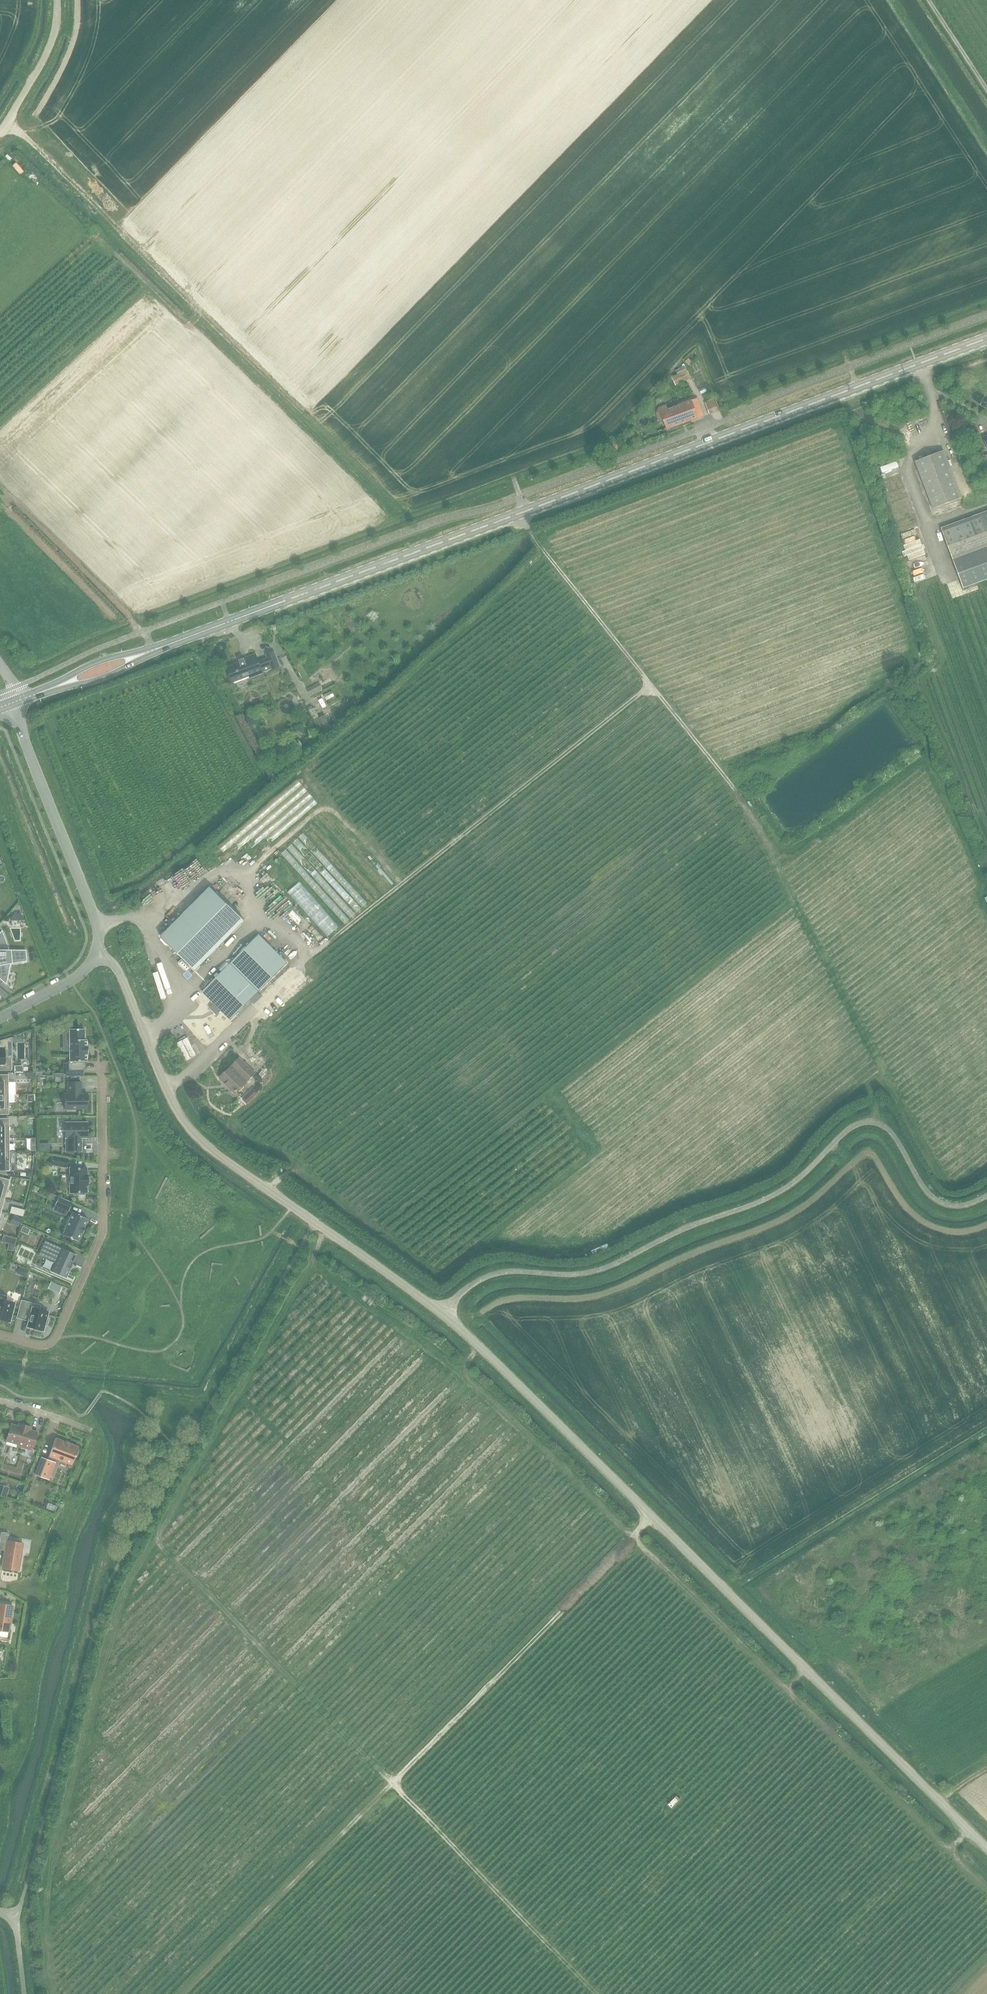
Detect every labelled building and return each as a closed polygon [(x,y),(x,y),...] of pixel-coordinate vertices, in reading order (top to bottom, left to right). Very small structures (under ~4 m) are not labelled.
[(689,375),(686,370),(677,374),(680,380),(689,375)] [(667,429),(681,424),(704,415),(698,398),(660,412),(667,429)] [(961,498),(943,450),(915,461),(933,508),(961,498)] [(896,459),(879,465),(881,471),(898,466),(896,459)] [(942,531),(962,588),(986,579),(986,515),(942,531)] [(250,677),(263,672),(279,666),(274,652),(267,654),(268,658),(259,661),(256,654),(244,658),(239,660),(240,662),(227,667),(232,682),(250,675),(250,677)] [(310,695),(323,689),(319,682),(307,689),(310,695)] [(327,732),(314,707),(308,710),(322,735),(327,732)] [(173,825),(150,834),(151,837),(174,829),(173,825)] [(210,886),(161,936),(195,970),(244,921),(210,886)] [(6,984),(10,962),(27,961),(26,950),(10,951),(2,930),(0,932),(0,979),(6,984)] [(231,962),(202,991),(230,1019),(259,990),(287,962),(259,934),(231,962)] [(5,999),(9,994),(0,987),(0,995),(5,999)] [(251,1003),(243,1007),(247,1015),(255,1011),(251,1003)] [(85,1070),(85,1061),(87,1061),(87,1054),(88,1054),(88,1052),(86,1052),(86,1048),(88,1048),(88,1046),(86,1046),(86,1039),(84,1039),(84,1029),(69,1029),(69,1061),(68,1061),(68,1070),(85,1070)] [(10,1070),(10,1057),(12,1057),(11,1037),(15,1036),(14,1035),(0,1040),(0,1070),(10,1070)] [(187,1038),(176,1043),(185,1060),(196,1055),(187,1038)] [(251,1058),(257,1064),(263,1058),(256,1052),(251,1058)] [(235,1093),(246,1081),(255,1073),(239,1058),(231,1066),(219,1078),(235,1093)] [(67,1082),(67,1093),(64,1093),(64,1109),(87,1109),(87,1093),(81,1093),(81,1082),(67,1082)] [(253,1087),(248,1093),(252,1098),(258,1092),(253,1087)] [(8,1138),(8,1118),(0,1118),(0,1138),(8,1138)] [(66,1138),(66,1151),(82,1151),(82,1141),(80,1141),(80,1138),(87,1138),(87,1122),(65,1122),(65,1138),(66,1138)] [(9,1153),(8,1138),(0,1138),(0,1153),(9,1153)] [(49,1143),(39,1143),(39,1152),(49,1152),(49,1143)] [(9,1170),(9,1153),(0,1153),(0,1170),(9,1170)] [(70,1158),(55,1155),(54,1164),(68,1167),(70,1158)] [(89,1174),(89,1167),(72,1168),(72,1193),(81,1193),(81,1194),(88,1194),(88,1193),(89,1193),(89,1186),(90,1186),(90,1183),(90,1177),(90,1174),(89,1174)] [(9,1180),(0,1177),(0,1198),(4,1199),(9,1180)] [(55,1204),(68,1211),(72,1202),(58,1196),(55,1204)] [(8,1198),(5,1206),(14,1210),(18,1202),(8,1198)] [(84,1227),(88,1219),(72,1212),(62,1234),(77,1241),(81,1233),(82,1233),(85,1227),(84,1227)] [(14,1215),(10,1223),(18,1227),(22,1219),(14,1215)] [(23,1226),(20,1231),(27,1234),(29,1229),(23,1226)] [(72,1264),(76,1254),(61,1248),(45,1240),(39,1254),(55,1261),(51,1271),(66,1278),(70,1269),(70,1268),(72,1264)] [(51,1282),(48,1289),(58,1294),(61,1287),(51,1282)] [(0,1294),(0,1319),(9,1321),(14,1302),(5,1300),(6,1296),(0,1294)] [(17,1317),(29,1321),(27,1326),(42,1330),(44,1325),(46,1325),(48,1318),(46,1318),(47,1311),(39,1309),(40,1305),(21,1300),(17,1317)] [(30,1429),(31,1427),(18,1423),(18,1425),(11,1423),(6,1441),(18,1444),(17,1446),(31,1450),(37,1431),(30,1429)] [(72,1464),(79,1446),(55,1438),(48,1456),(49,1456),(47,1459),(41,1457),(35,1474),(45,1478),(53,1457),(72,1464)] [(48,1502),(45,1508),(55,1512),(57,1506),(48,1502)] [(2,1567),(18,1570),(23,1543),(7,1540),(8,1532),(0,1531),(0,1534),(0,1550),(5,1551),(2,1567)] [(13,1605),(0,1603),(0,1630),(9,1631),(13,1605)] [(671,1803),(680,1797),(677,1793),(668,1799),(671,1803)]
